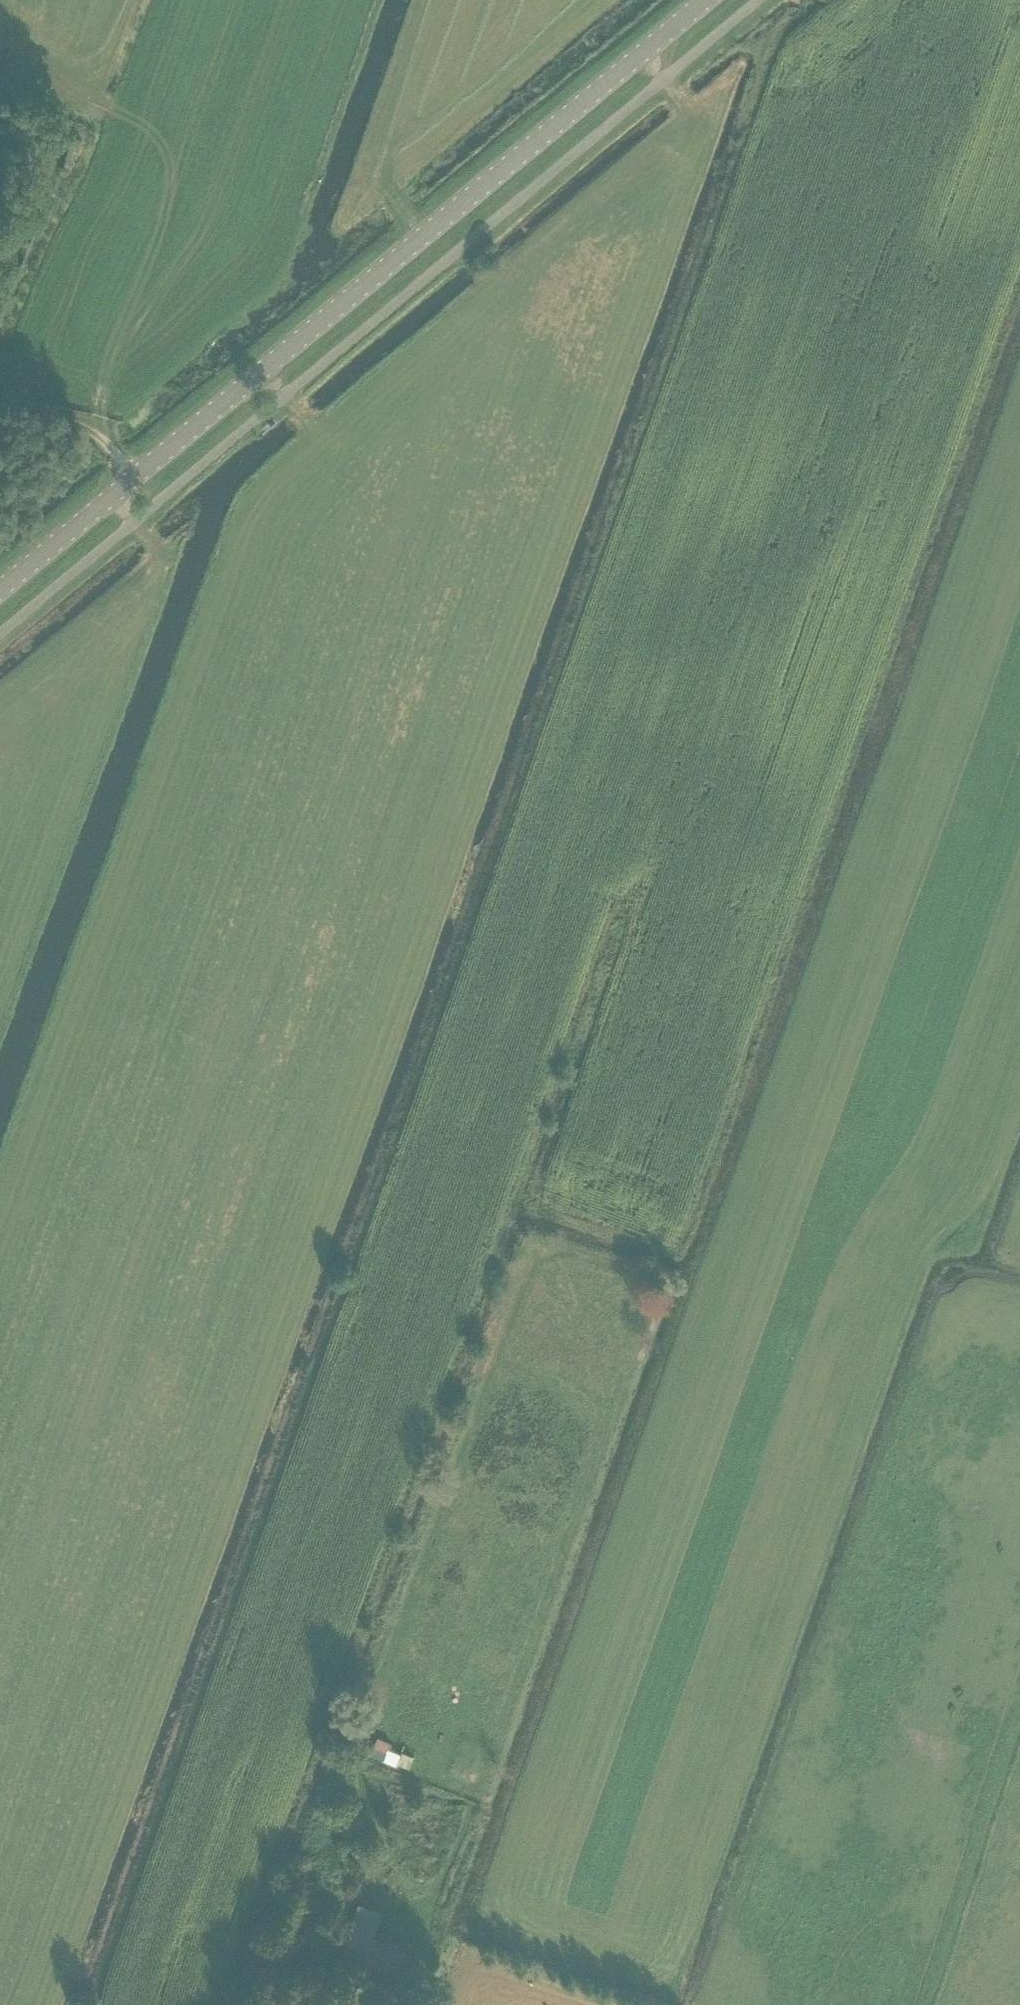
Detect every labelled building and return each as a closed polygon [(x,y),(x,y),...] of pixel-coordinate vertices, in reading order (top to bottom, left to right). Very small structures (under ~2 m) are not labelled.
[(387,1748),(381,1761),(396,1767),(401,1754),(387,1748)] [(411,1950),(350,1929),(341,1956),(402,1977),(411,1950)]
